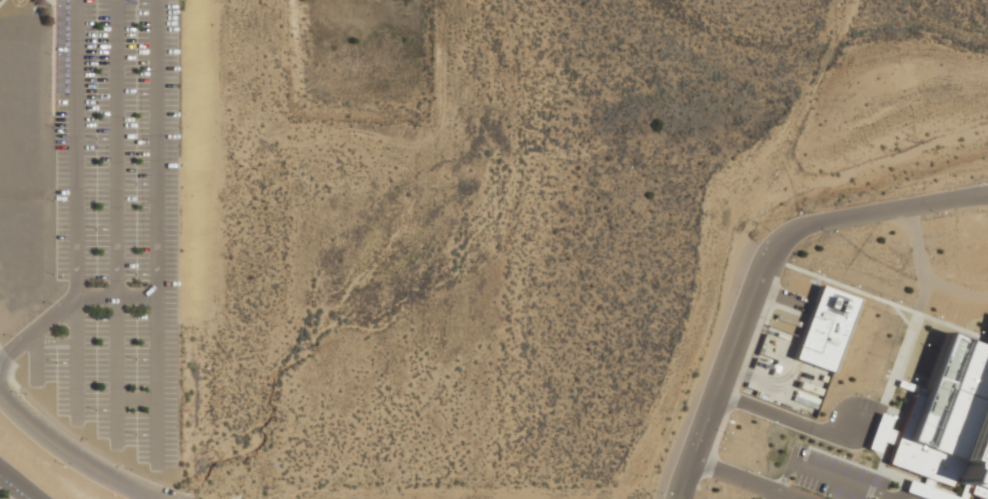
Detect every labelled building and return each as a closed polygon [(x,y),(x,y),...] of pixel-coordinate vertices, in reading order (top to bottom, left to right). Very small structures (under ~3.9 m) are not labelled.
[(790,359),(816,286),(856,301),(828,374),(790,359)] [(967,493),(983,498),(987,498),(987,348),(944,331),(923,388),(898,379),(896,385),(912,392),(898,432),(887,428),(890,417),(878,412),(866,448),(878,452),(882,440),(894,444),(887,462),(923,478),(927,480),(932,481),(949,487),(951,482),(961,485),(957,497),(960,498),(965,498),(967,493)] [(960,498),(957,497),(930,487),(932,481),(927,480),(923,478),(921,484),(915,481),(908,479),(903,491),(921,497),(926,498),(960,498)]
